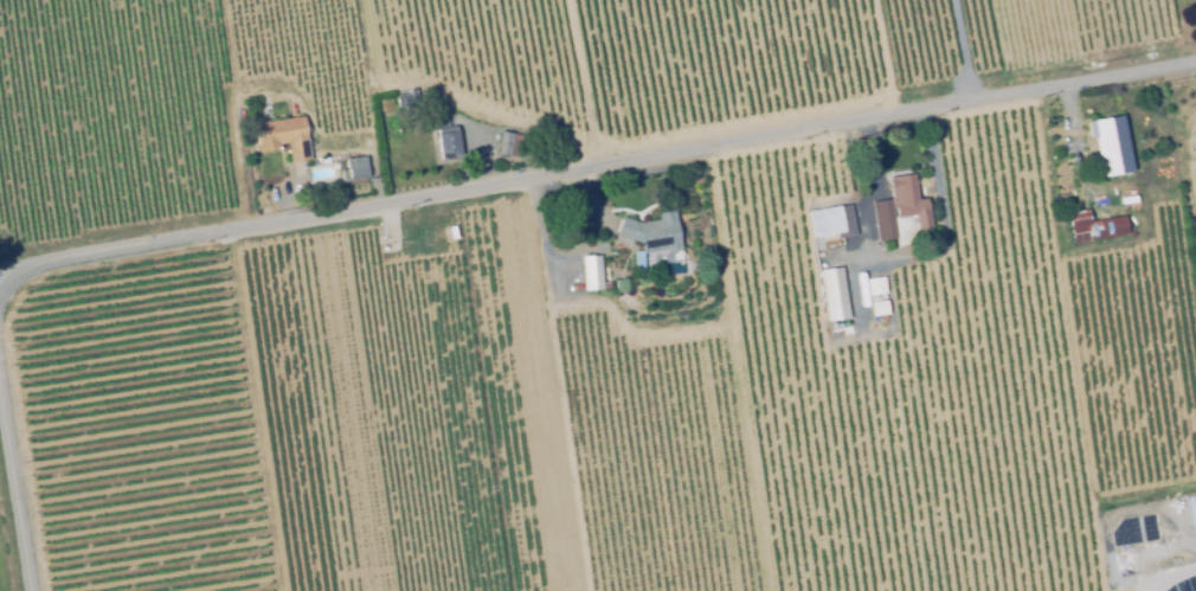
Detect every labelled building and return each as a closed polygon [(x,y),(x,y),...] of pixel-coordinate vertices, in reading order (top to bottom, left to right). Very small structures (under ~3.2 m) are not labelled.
[(414,89),(417,103),(400,105),(399,96),(409,95),(407,90),(414,89)] [(288,163),(285,144),(276,146),(277,150),(256,154),(252,124),(302,117),(308,160),(288,163)] [(455,127),(459,156),(441,159),(436,121),(448,118),(449,128),(455,127)] [(1115,179),(1114,176),(1099,179),(1095,163),(1081,166),(1079,155),(1093,153),(1091,137),(1087,139),(1084,122),(1100,120),(1101,124),(1119,121),(1124,142),(1108,144),(1111,155),(1120,153),(1125,178),(1115,179)] [(516,159),(495,155),(499,131),(521,135),(516,159)] [(341,181),(340,172),(345,171),(343,160),(365,158),(366,180),(341,181)] [(876,242),(869,203),(889,200),(886,178),(911,174),(914,200),(922,199),(928,231),(915,233),(912,216),(894,219),(893,208),(889,208),(894,239),(876,242)] [(811,238),(805,212),(836,206),(841,232),(811,238)] [(1070,244),(1066,213),(1085,210),(1087,221),(1130,216),(1132,230),(1124,231),(1125,235),(1070,244)] [(665,253),(664,249),(641,253),(638,243),(615,236),(622,218),(636,224),(656,219),(655,214),(670,211),(679,251),(665,253)] [(896,248),(893,223),(908,219),(912,237),(909,237),(911,244),(896,248)] [(816,250),(831,249),(832,258),(818,261),(816,250)] [(631,266),(631,252),(639,251),(641,266),(631,266)] [(583,290),(580,257),(598,256),(599,268),(606,268),(607,289),(583,290)] [(824,321),(817,270),(838,268),(845,317),(824,321)] [(887,296),(869,298),(867,277),(885,275),(887,296)] [(613,294),(613,281),(626,281),(626,293),(613,294)] [(869,302),(872,316),(887,313),(885,299),(869,302)] [(590,400),(576,402),(574,388),(590,387),(590,400)]
